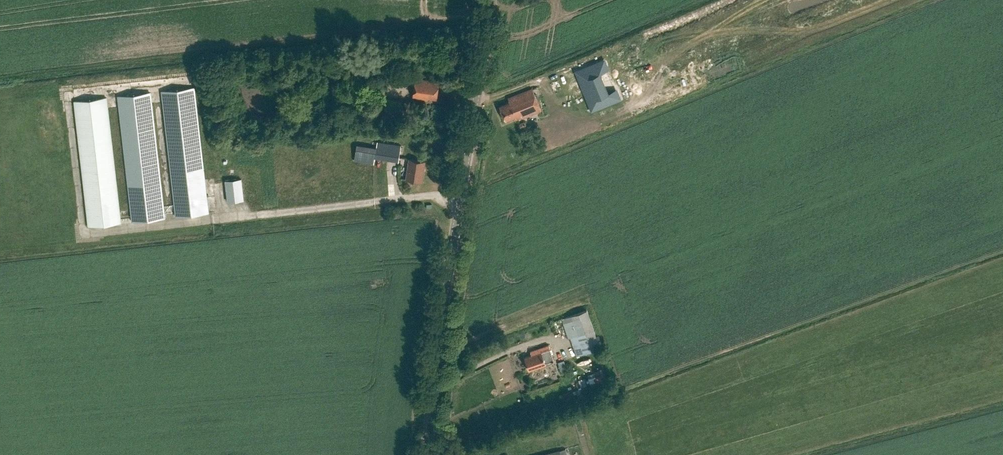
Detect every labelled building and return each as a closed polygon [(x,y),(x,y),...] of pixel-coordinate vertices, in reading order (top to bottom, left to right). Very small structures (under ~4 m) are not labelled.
[(581,70),(578,72),(584,87),(585,87),(587,93),(593,108),(596,107),(596,106),(601,104),(602,105),(610,101),(595,65),(588,68),(587,67),(581,70)] [(430,82),(431,81),(416,78),(413,97),(428,99),(428,98),(437,99),(439,83),(430,82)] [(194,88),(162,92),(176,217),(208,213),(194,88)] [(508,98),(510,102),(500,106),(506,121),(516,117),(517,119),(523,117),(523,118),(542,111),(533,88),(508,98)] [(150,93),(118,97),(133,222),(164,218),(150,93)] [(106,98),(75,102),(89,227),(121,223),(106,98)] [(387,99),(384,117),(399,119),(402,101),(387,99)] [(264,124),(264,115),(252,114),(251,123),(264,124)] [(377,147),(375,158),(399,162),(401,145),(378,142),(377,147)] [(357,144),(354,161),(374,164),(375,158),(377,147),(357,144)] [(409,159),(406,179),(422,182),(425,162),(409,159)] [(242,179),(226,181),(228,202),(244,200),(242,179)] [(601,348),(588,310),(562,319),(569,339),(570,338),(577,356),(601,348)] [(532,355),(525,357),(529,371),(547,365),(555,362),(549,345),(531,352),(532,355)] [(595,378),(601,396),(611,393),(605,375),(595,378)]
